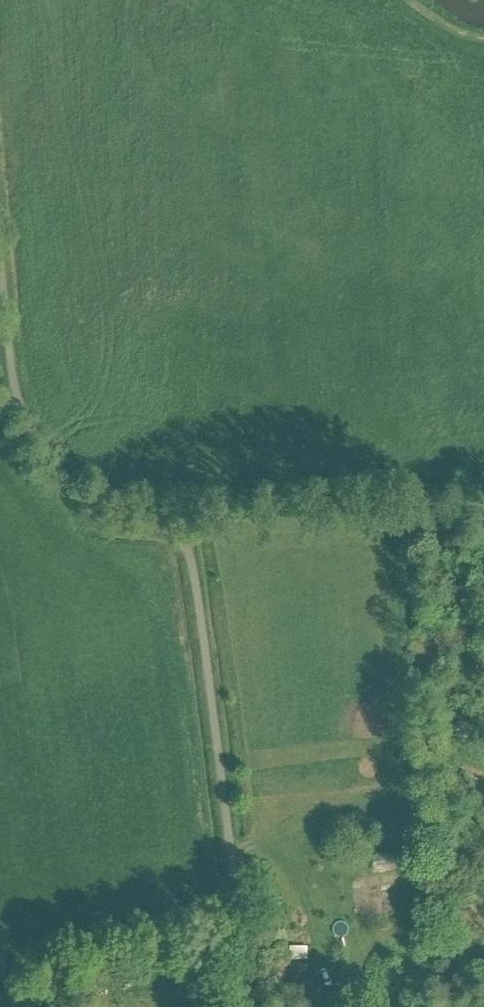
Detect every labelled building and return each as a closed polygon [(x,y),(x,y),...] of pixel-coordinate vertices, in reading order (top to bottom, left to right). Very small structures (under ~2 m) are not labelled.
[(102,1006),(118,1006),(116,992),(100,995),(102,1006)]
